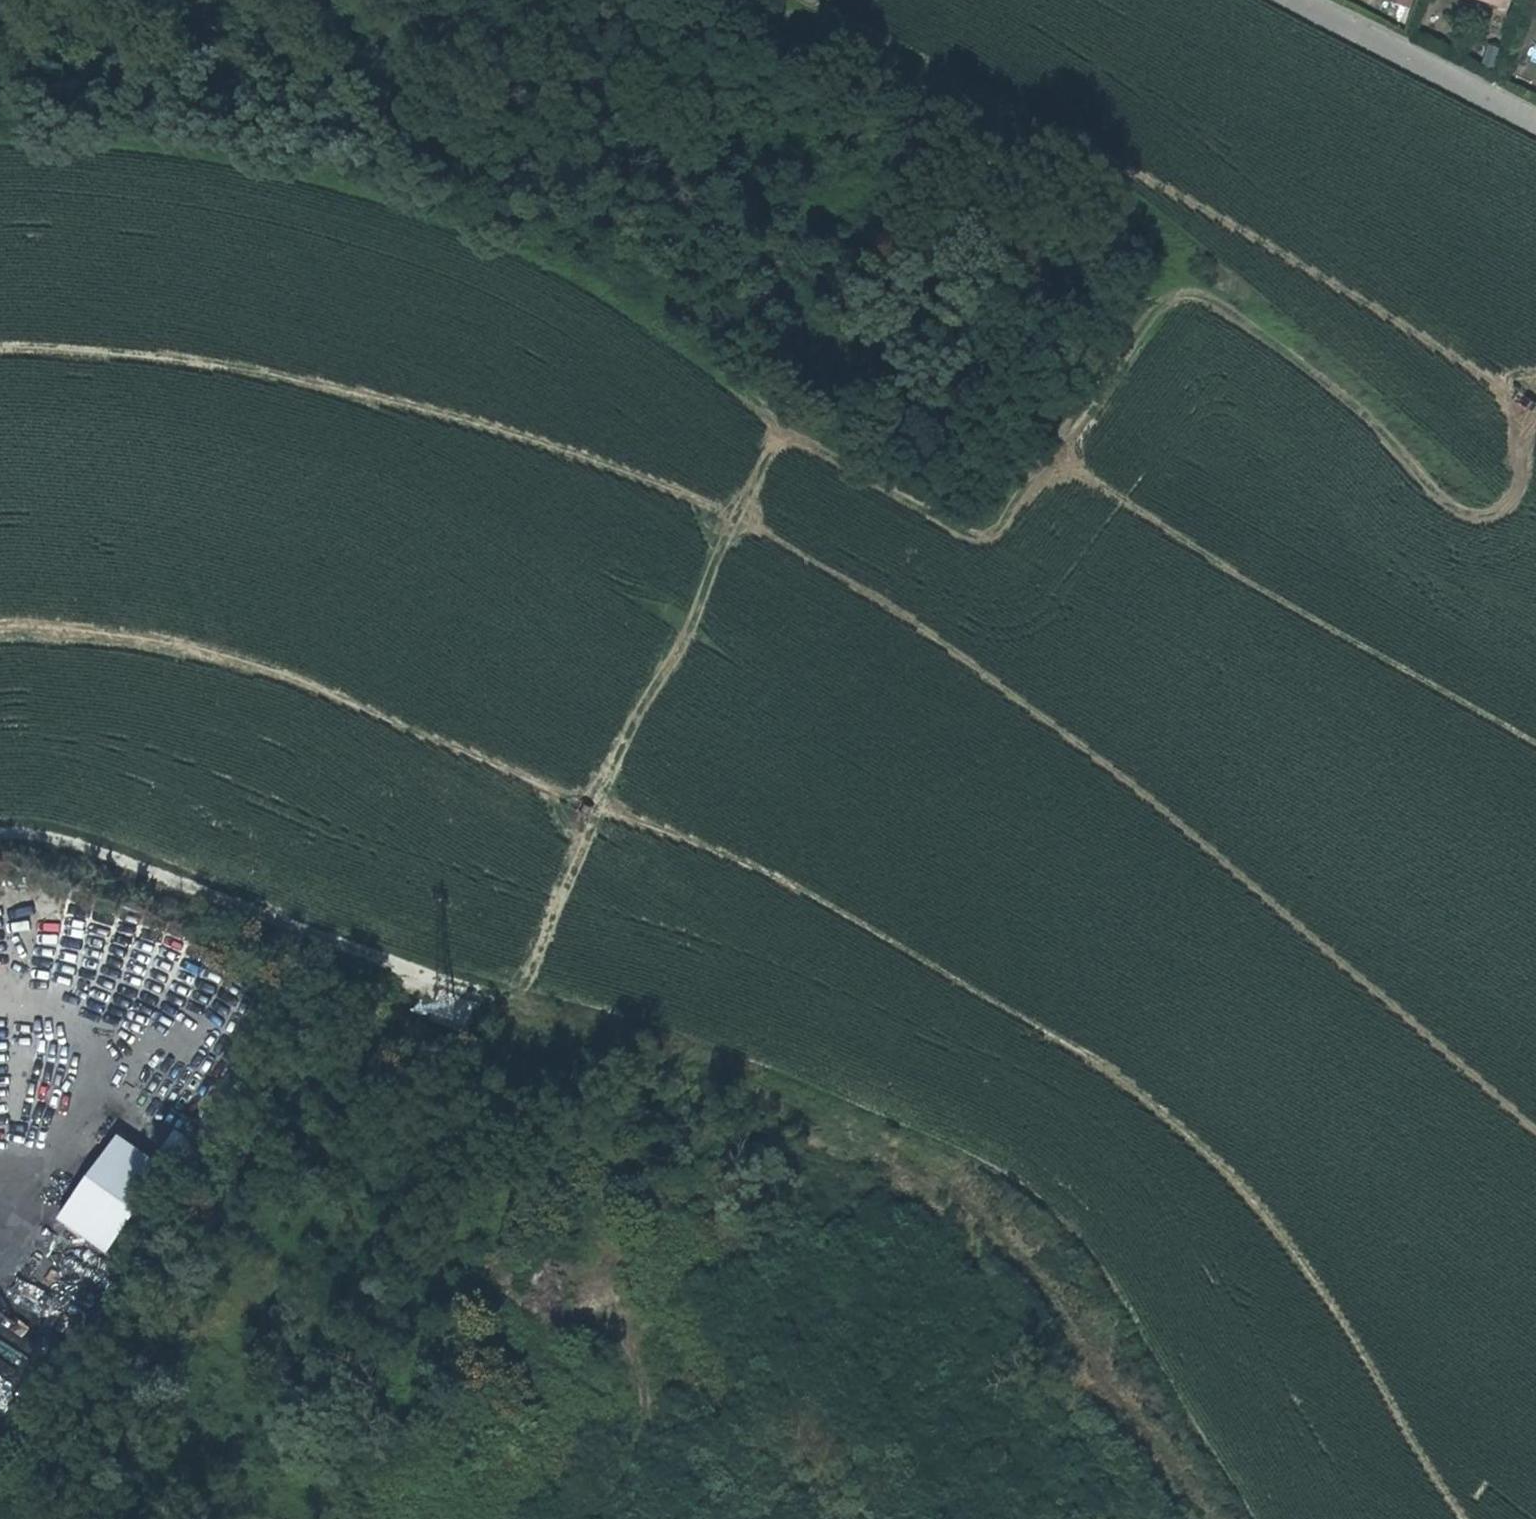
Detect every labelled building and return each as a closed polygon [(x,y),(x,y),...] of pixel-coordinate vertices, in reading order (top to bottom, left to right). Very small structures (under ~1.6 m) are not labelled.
[(1414,0),(1385,0),(1385,1),(1412,8),(1414,0)] [(1486,45),(1482,67),(1498,69),(1501,47),(1486,45)] [(135,1206),(82,1171),(55,1211),(88,1234),(108,1205),(127,1218),(135,1206)]
